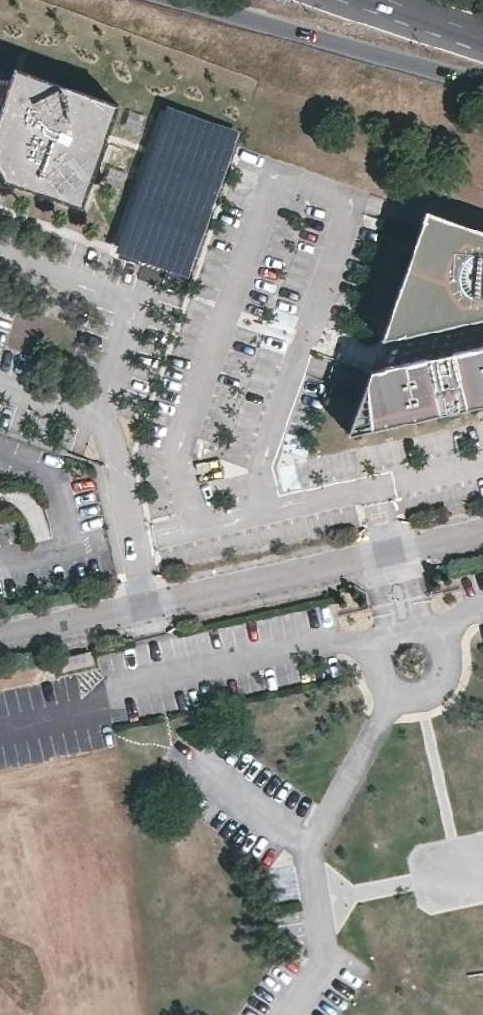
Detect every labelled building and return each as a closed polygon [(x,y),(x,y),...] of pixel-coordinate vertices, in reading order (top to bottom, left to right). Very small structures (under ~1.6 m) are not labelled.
[(123,100),(46,72),(13,88),(0,125),(0,152),(10,173),(87,201),(123,100)] [(431,210),(386,337),(482,317),(482,314),(482,313),(482,227),(431,210)] [(467,350),(468,353),(426,362),(426,359),(377,368),(354,431),(445,412),(445,410),(451,410),(467,406),(468,407),(482,404),(482,346),(467,350)] [(90,652),(60,659),(63,671),(93,665),(90,652)]
